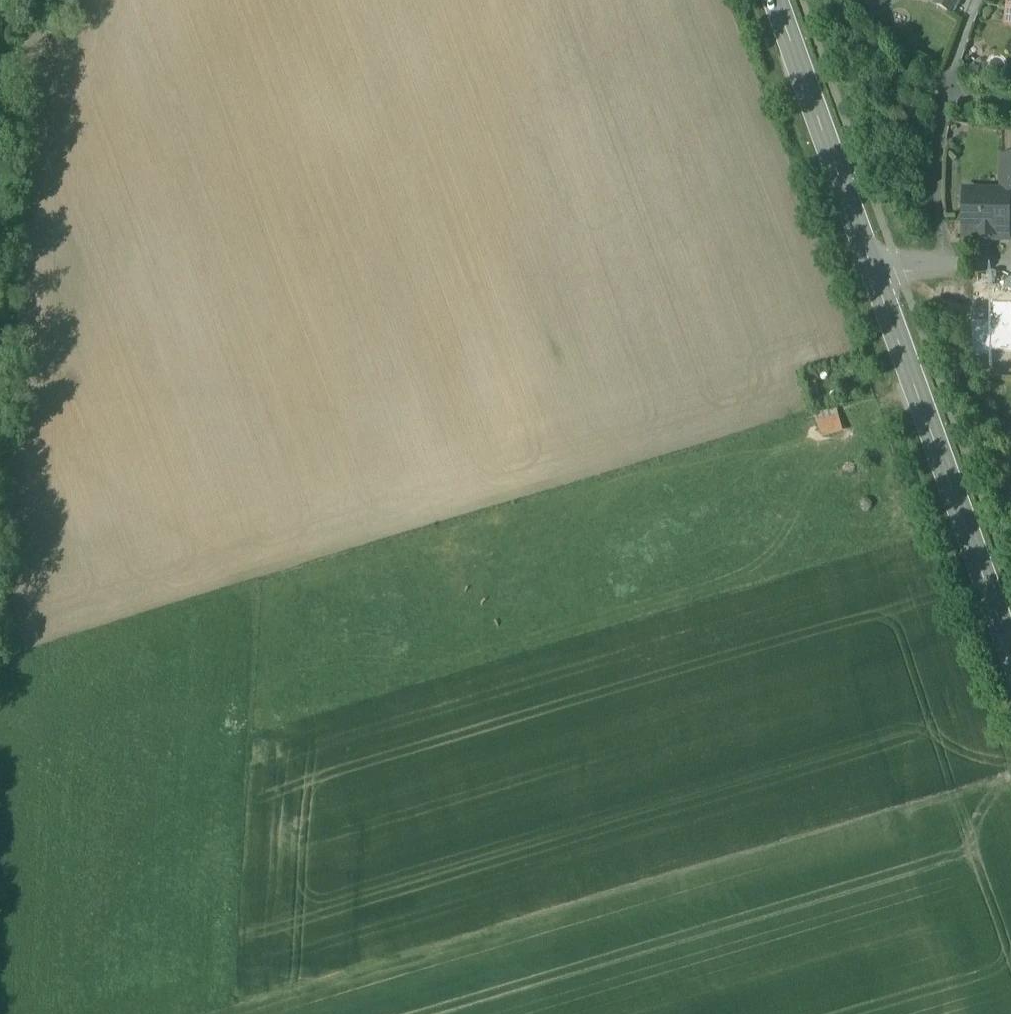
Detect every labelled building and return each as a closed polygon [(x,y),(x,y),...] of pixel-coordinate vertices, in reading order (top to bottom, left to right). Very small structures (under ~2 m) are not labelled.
[(870,12),(891,5),(889,0),(867,0),(870,12)] [(937,6),(950,13),(957,0),(940,0),(937,6)] [(677,41),(661,41),(662,54),(678,53),(677,41)] [(1002,159),(1002,194),(1010,194),(1010,195),(1010,159),(1002,159)] [(1002,194),(986,193),(986,201),(965,201),(964,241),(982,241),(982,242),(983,242),(983,241),(990,241),(990,243),(991,243),(991,241),(1009,241),(1010,195),(1010,194),(1002,194)] [(817,414),(823,439),(847,432),(840,408),(817,414)]
